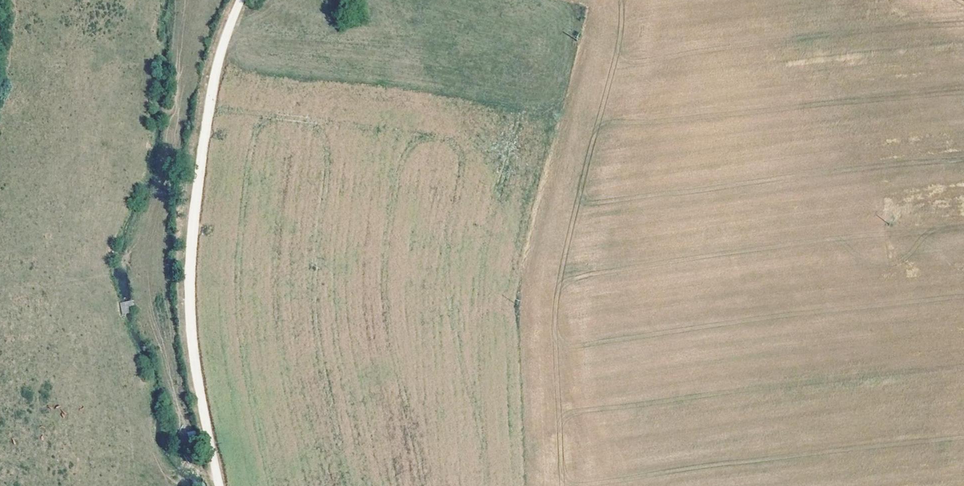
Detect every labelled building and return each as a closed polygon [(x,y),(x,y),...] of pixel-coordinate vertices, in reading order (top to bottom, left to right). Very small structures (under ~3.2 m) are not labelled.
[(122,314),(132,312),(130,300),(120,302),(122,314)]
